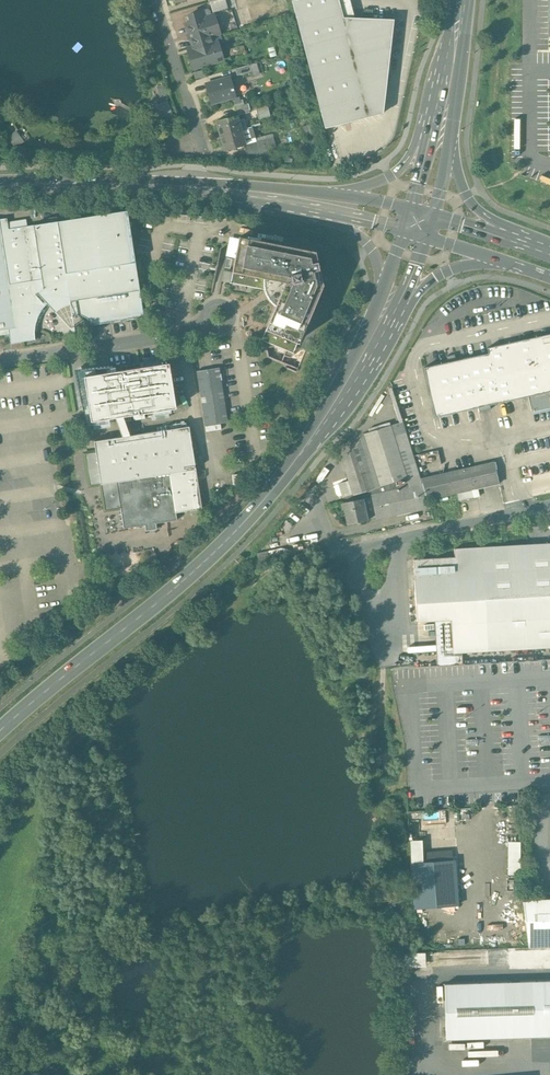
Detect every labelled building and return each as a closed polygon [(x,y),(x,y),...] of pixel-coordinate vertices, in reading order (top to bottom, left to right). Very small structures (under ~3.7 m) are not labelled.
[(210,2),(213,12),(228,8),(225,0),(216,0),(210,2)] [(343,17),(339,0),(294,0),(292,1),(325,128),(383,113),(394,19),(372,18),(372,10),(364,9),(363,18),(343,17)] [(208,9),(202,11),(189,15),(191,22),(186,23),(193,46),(186,48),(193,69),(223,60),(219,47),(214,48),(212,43),(221,39),(219,33),(220,33),(214,15),(211,16),(210,11),(208,9)] [(240,46),(229,49),(231,55),(242,52),(240,46)] [(249,65),(235,69),(237,76),(251,72),(249,65)] [(230,77),(206,84),(211,103),(212,103),(212,102),(226,97),(227,99),(236,96),(230,77)] [(173,119),(165,89),(158,91),(163,109),(161,109),(164,121),(173,119)] [(247,103),(235,107),(236,113),(249,110),(247,103)] [(267,104),(257,107),(260,118),(271,114),(267,104)] [(237,116),(217,121),(221,136),(241,130),(237,116)] [(241,130),(221,136),(225,150),(246,145),(244,140),(255,137),(252,127),(241,130)] [(8,135),(15,146),(24,141),(17,130),(8,135)] [(70,301),(72,314),(80,314),(87,318),(92,324),(144,317),(141,298),(144,297),(145,293),(143,290),(140,290),(130,227),(132,226),(132,224),(131,222),(129,221),(127,210),(9,229),(7,218),(0,219),(0,335),(9,333),(11,343),(36,339),(35,339),(35,331),(38,331),(39,324),(41,317),(45,311),(50,305),(55,301),(57,303),(63,300),(69,299),(70,301)] [(313,252),(239,237),(233,270),(231,282),(230,283),(231,283),(264,289),(266,295),(268,297),(269,299),(272,303),(276,306),(262,339),(261,340),(262,340),(293,353),(292,353),(293,353),(294,352),(293,352),(321,285),(322,285),(322,284),(322,283),(321,283),(318,269),(319,268),(318,268),(320,264),(317,262),(317,261),(315,253),(315,252),(314,251),(313,252)] [(421,368),(432,418),(526,398),(530,416),(549,412),(549,334),(485,348),(486,354),(421,368)] [(169,363),(116,371),(115,367),(106,368),(107,372),(95,374),(95,375),(87,378),(87,387),(86,387),(91,421),(93,420),(94,429),(105,427),(103,419),(133,414),(134,420),(145,418),(144,412),(176,407),(169,363)] [(219,367),(197,371),(205,425),(228,422),(219,367)] [(402,422),(363,434),(343,463),(353,494),(356,493),(371,490),(371,489),(380,486),(383,494),(410,488),(414,487),(413,485),(421,484),(402,422)] [(163,517),(199,512),(194,467),(189,428),(101,439),(106,477),(109,502),(116,502),(123,501),(126,521),(102,524),(102,527),(103,531),(163,523),(163,517)] [(495,461),(443,473),(448,495),(471,490),(478,488),(499,483),(495,461)] [(443,473),(421,478),(423,483),(428,500),(448,495),(443,473)] [(410,488),(383,494),(380,486),(371,489),(371,490),(372,496),(372,497),(376,517),(416,508),(416,510),(430,507),(428,500),(423,483),(421,484),(413,485),(414,487),(410,488)] [(472,490),(457,494),(458,501),(479,496),(478,488),(471,490),(472,490)] [(371,490),(356,493),(357,499),(363,498),(364,498),(372,497),(372,496),(371,490)] [(357,499),(342,502),(347,524),(368,520),(364,498),(363,498),(357,499)] [(454,549),(455,557),(414,559),(417,621),(451,619),(453,652),(460,652),(461,652),(549,647),(549,543),(454,549)] [(521,874),(521,841),(509,841),(508,873),(521,874)] [(458,860),(414,863),(417,907),(461,904),(458,860)] [(529,904),(530,946),(549,946),(549,904),(529,904)] [(452,955),(452,964),(482,963),(482,949),(441,950),(441,956),(452,955)] [(444,986),(447,1042),(549,1039),(549,982),(444,986)]
